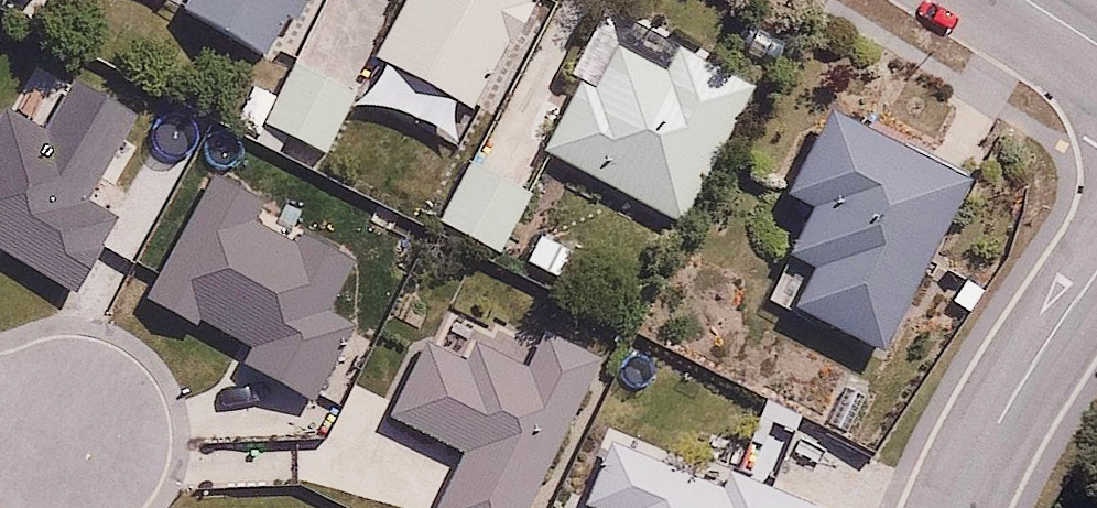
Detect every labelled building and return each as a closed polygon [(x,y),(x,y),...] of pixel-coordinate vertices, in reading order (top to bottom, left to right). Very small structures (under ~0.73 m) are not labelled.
[(187,7),(274,56),(305,0),(191,0),(187,7)] [(384,60),(478,106),(529,0),(413,0),(384,60)] [(756,82),(675,40),(660,69),(614,45),(591,90),(577,83),(542,152),(683,224),(756,82)] [(360,89),(298,60),(268,125),(331,153),(360,89)] [(789,189),(816,202),(795,244),(816,254),(792,304),(886,350),(968,180),(827,111),(789,189)] [(532,196),(470,162),(439,218),(501,252),(532,196)] [(545,333),(535,355),(475,327),(463,352),(419,331),(382,411),(464,448),(437,507),(532,507),(601,358),(545,333)]
